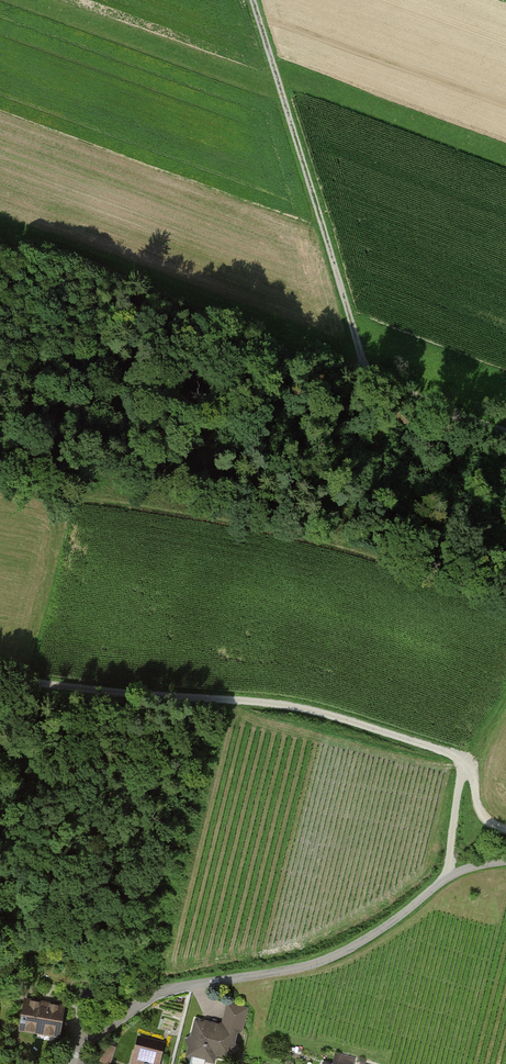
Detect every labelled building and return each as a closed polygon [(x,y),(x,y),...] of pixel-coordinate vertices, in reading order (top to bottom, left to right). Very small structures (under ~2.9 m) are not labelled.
[(65,1004),(23,998),(18,1031),(60,1037),(65,1004)] [(193,1018),(184,1057),(213,1063),(215,1063),(217,1055),(230,1058),(236,1035),(241,1036),(248,1008),(226,1003),(221,1025),(193,1018)] [(163,1043),(137,1037),(131,1063),(158,1063),(163,1043)] [(113,1060),(116,1048),(105,1045),(102,1058),(113,1060)]
